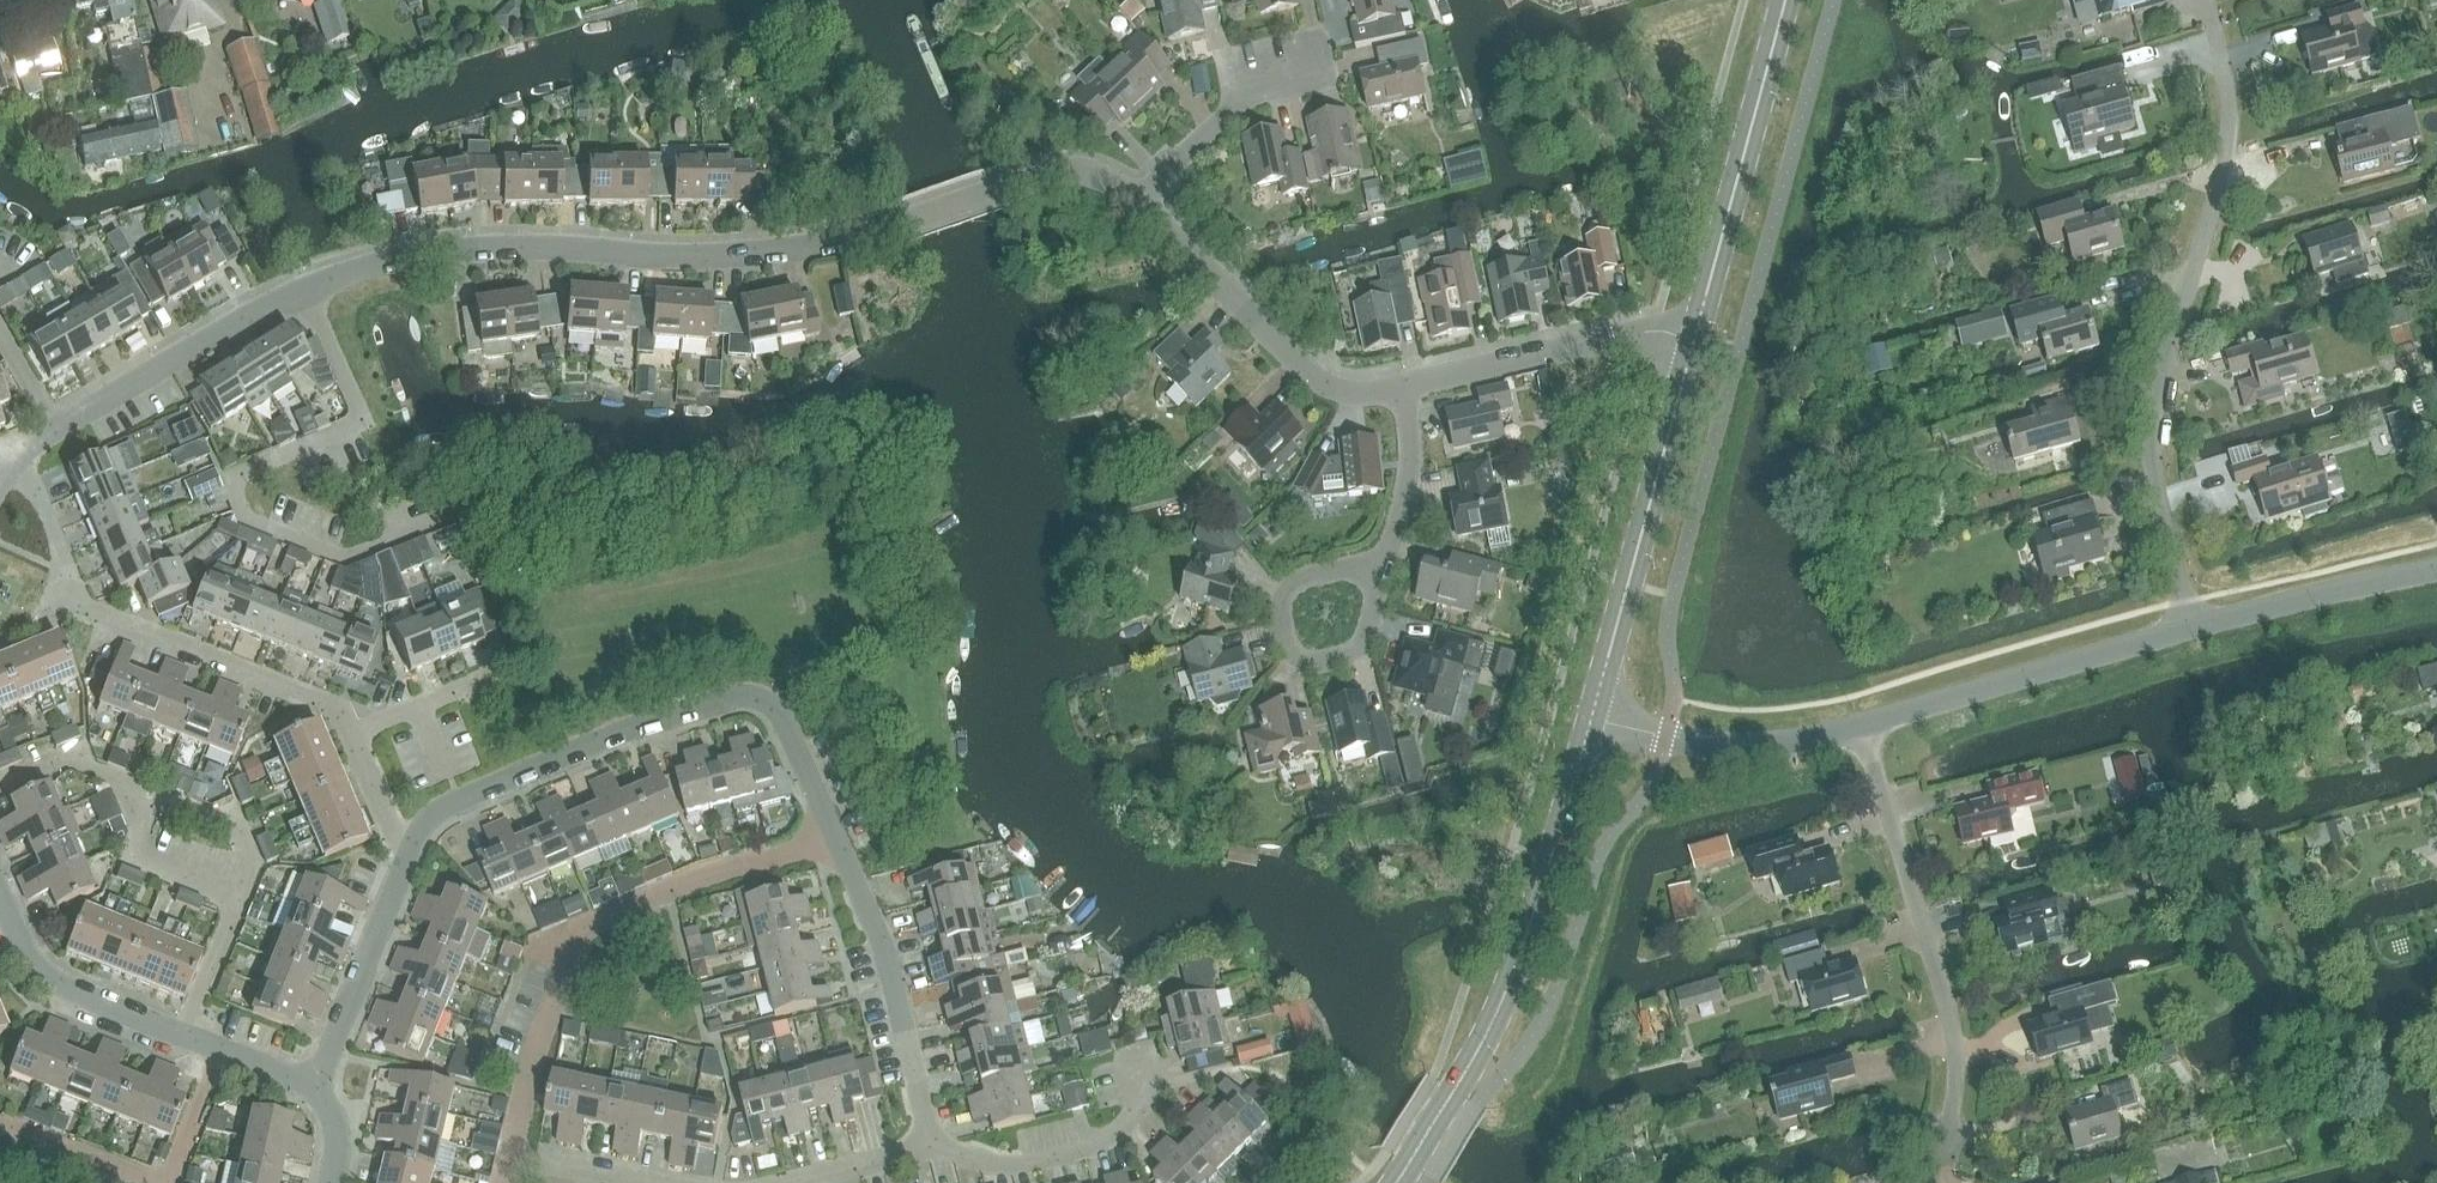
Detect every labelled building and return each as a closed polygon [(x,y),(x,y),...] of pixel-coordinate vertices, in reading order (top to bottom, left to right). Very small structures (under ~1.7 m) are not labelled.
[(75,12),(94,8),(96,15),(108,12),(111,27),(105,28),(122,106),(152,99),(142,51),(131,0),(72,0),(75,12)] [(225,28),(217,0),(150,0),(164,45),(225,28)] [(351,38),(339,0),(333,0),(312,7),(325,46),(351,38)] [(427,1),(426,0),(405,0),(407,8),(427,1)] [(1169,41),(1204,33),(1200,12),(1221,7),(1219,0),(1160,0),(1169,41)] [(1296,0),(1258,0),(1260,9),(1277,5),(1279,11),(1297,7),(1296,0)] [(1383,40),(1406,36),(1401,15),(1395,16),(1391,0),(1355,0),(1360,24),(1351,26),(1355,47),(1383,40)] [(2079,27),(2131,11),(2132,17),(2168,7),(2166,0),(2073,0),(2079,27)] [(2359,7),(2329,15),(2332,29),(2303,37),(2314,76),(2376,59),(2378,52),(2372,29),(2369,27),(2365,28),(2359,7)] [(1110,71),(1143,106),(1164,87),(1156,78),(1169,66),(1140,35),(1126,48),(1130,53),(1110,71)] [(284,136),(269,85),(254,41),(227,49),(226,53),(239,92),(241,92),(256,143),(284,136)] [(1361,75),(1369,110),(1425,97),(1419,69),(1428,67),(1423,41),(1376,51),(1381,70),(1361,75)] [(52,43),(12,54),(26,98),(41,93),(35,76),(60,68),(52,43)] [(2039,45),(2020,49),(2023,63),(2043,59),(2039,45)] [(1122,126),(1143,106),(1100,60),(1077,81),(1083,88),(1072,98),(1101,129),(1114,117),(1122,126)] [(672,63),(668,86),(684,88),(687,65),(672,63)] [(2076,151),(2098,145),(2096,139),(2133,128),(2124,93),(2129,91),(2122,66),(2072,81),(2078,104),(2064,108),(2076,151)] [(2057,80),(2043,84),(2047,96),(2060,92),(2057,80)] [(752,85),(751,93),(763,95),(767,95),(768,87),(763,87),(752,85)] [(161,97),(153,99),(164,154),(198,148),(187,91),(161,97)] [(587,107),(577,107),(577,119),(587,119),(587,107)] [(2369,139),(2335,147),(2344,184),(2394,171),(2388,148),(2422,138),(2414,108),(2365,122),(2369,139)] [(1317,154),(1305,157),(1310,182),(1322,179),(1359,171),(1347,115),(1310,123),(1314,142),(1318,141),(1321,153),(1317,154)] [(86,169),(162,153),(156,123),(80,140),(86,169)] [(1285,156),(1280,132),(1245,139),(1256,188),(1281,183),(1284,196),(1308,191),(1300,153),(1285,156)] [(700,161),(700,205),(731,205),(731,199),(745,199),(745,168),(731,168),(731,148),(702,148),(702,161),(700,161)] [(573,200),(573,169),(573,162),(568,162),(568,155),(565,155),(565,150),(530,150),(530,161),(530,206),(560,206),(560,200),(573,200)] [(1480,153),(1466,157),(1473,185),(1487,181),(1480,153)] [(660,199),(660,169),(660,157),(645,157),(645,161),(615,161),(615,206),(645,206),(646,200),(660,199)] [(488,200),(488,170),(470,171),(468,161),(438,167),(447,211),(476,205),(475,200),(488,200)] [(504,206),(530,206),(530,161),(504,162),(504,169),(488,170),(488,200),(504,200),(504,206)] [(589,206),(615,206),(615,161),(589,161),(589,169),(573,169),(573,200),(589,200),(589,206)] [(674,205),(700,205),(700,161),(674,161),(674,168),(660,169),(660,199),(674,199),(674,205)] [(389,195),(377,198),(381,217),(419,210),(421,216),(447,211),(438,167),(413,172),(411,162),(384,166),(389,195)] [(67,167),(56,169),(58,183),(69,181),(67,167)] [(1380,183),(1365,187),(1369,205),(1384,202),(1380,183)] [(2076,223),(2071,204),(2037,214),(2047,247),(2068,241),(2075,263),(2118,251),(2114,237),(2119,235),(2112,213),(2076,223)] [(1602,206),(1588,210),(1591,224),(1605,221),(1602,206)] [(2386,208),(2367,213),(2372,228),(2391,222),(2386,208)] [(191,238),(169,251),(192,290),(216,275),(213,270),(226,263),(210,236),(209,237),(203,226),(189,233),(191,238)] [(2361,261),(2351,227),(2305,242),(2316,276),(2333,271),(2337,286),(2369,276),(2364,260),(2361,261)] [(224,230),(214,236),(227,257),(237,251),(224,230)] [(1569,310),(1609,301),(1602,272),(1616,269),(1609,234),(1588,238),(1592,258),(1559,265),(1569,310)] [(1416,240),(1401,244),(1405,256),(1419,252),(1416,240)] [(142,262),(129,269),(152,307),(164,299),(167,304),(192,290),(169,251),(164,242),(145,253),(144,256),(142,259),(142,262)] [(1940,252),(1933,254),(1937,266),(1944,264),(1951,262),(1948,250),(1940,252)] [(57,258),(49,262),(57,275),(74,265),(67,252),(57,258)] [(1471,330),(1463,293),(1477,290),(1470,257),(1449,261),(1452,275),(1420,282),(1424,303),(1426,303),(1433,338),(1471,330)] [(1549,292),(1542,261),(1526,265),(1525,263),(1490,271),(1501,324),(1537,317),(1532,296),(1549,292)] [(44,265),(22,278),(29,291),(30,292),(52,279),(44,265)] [(113,279),(90,292),(96,303),(117,339),(141,325),(138,321),(150,313),(133,284),(126,271),(113,279)] [(22,278),(5,288),(13,301),(29,291),(22,278)] [(1365,353),(1400,346),(1393,311),(1412,307),(1406,279),(1386,283),(1390,299),(1355,306),(1365,353)] [(848,286),(832,289),(837,316),(853,313),(848,286)] [(595,335),(598,291),(570,289),(570,295),(545,298),(549,329),(567,327),(567,334),(595,335)] [(638,331),(640,300),(626,299),(626,293),(598,291),(595,335),(594,348),(618,350),(623,345),(624,330),(638,331)] [(766,297),(775,341),(803,335),(804,338),(819,335),(811,294),(797,297),(796,291),(766,297)] [(549,329),(545,298),(532,300),(531,294),(503,299),(509,343),(537,339),(536,331),(549,329)] [(680,341),(683,297),(655,295),(654,301),(640,300),(638,331),(652,332),(652,339),(680,341)] [(722,336),(724,306),(711,305),(711,299),(683,297),(680,341),(708,343),(709,335),(722,336)] [(751,346),(775,341),(766,297),(740,302),(741,307),(724,306),(722,336),(728,337),(727,356),(750,358),(751,346)] [(510,357),(509,343),(503,299),(475,303),(476,309),(461,311),(466,355),(480,353),(486,360),(510,357)] [(96,303),(74,316),(95,352),(117,339),(96,303)] [(2051,323),(2046,304),(2013,314),(2022,346),(2043,340),(2050,363),(2093,351),(2089,336),(2094,335),(2087,312),(2051,323)] [(68,306),(46,319),(73,365),(95,352),(74,316),(68,306)] [(2406,308),(2388,314),(2393,332),(2411,327),(2406,308)] [(1998,314),(1957,327),(1963,349),(2004,337),(1998,314)] [(46,319),(22,332),(50,379),(73,365),(46,319)] [(288,380),(298,374),(322,394),(336,386),(315,339),(301,347),(288,327),(264,342),(288,380)] [(1220,349),(1205,333),(1190,347),(1177,333),(1154,355),(1172,375),(1168,379),(1196,408),(1230,375),(1213,356),(1220,349)] [(2263,345),(2226,355),(2232,375),(2251,369),(2255,383),(2240,386),(2247,410),(2285,398),(2282,386),(2315,377),(2304,340),(2265,351),(2263,345)] [(291,385),(288,380),(264,342),(243,356),(264,388),(271,398),(291,385)] [(1882,347),(1863,352),(1869,373),(1890,367),(1884,346),(1882,347)] [(553,350),(541,352),(543,366),(555,364),(553,350)] [(271,398),(264,388),(243,356),(223,369),(250,411),(271,398)] [(247,406),(243,402),(223,369),(199,384),(201,388),(189,396),(211,429),(247,406)] [(641,369),(640,383),(655,384),(656,370),(641,369)] [(1541,380),(1539,380),(1541,393),(1553,392),(1550,373),(1540,374),(1541,380)] [(9,403),(0,381),(0,407),(9,403)] [(1123,400),(1132,390),(1123,381),(1114,391),(1123,400)] [(1455,449),(1504,438),(1498,414),(1513,410),(1507,386),(1477,392),(1481,407),(1447,414),(1455,449)] [(2015,464),(2073,448),(2066,423),(2074,421),(2067,397),(2032,407),(2036,421),(2006,430),(2015,464)] [(308,407),(294,413),(303,436),(318,430),(313,419),(308,407)] [(1249,409),(1227,431),(1239,444),(1237,445),(1269,478),(1298,450),(1291,443),(1301,433),(1276,407),(1261,422),(1249,409)] [(325,414),(313,419),(318,430),(329,425),(325,414)] [(194,420),(172,430),(179,447),(201,437),(194,420)] [(287,425),(271,435),(278,448),(295,437),(287,425)] [(1213,431),(1202,442),(1209,449),(1220,438),(1213,431)] [(2412,435),(2397,439),(2401,453),(2416,449),(2412,435)] [(1295,489),(1318,501),(1323,505),(1342,503),(1349,495),(1382,492),(1377,440),(1341,444),(1342,459),(1331,460),(1329,464),(1313,455),(1295,489)] [(203,442),(192,447),(197,457),(207,452),(203,442)] [(79,494),(129,473),(119,448),(105,454),(69,470),(79,494)] [(232,450),(217,456),(223,471),(238,465),(232,450)] [(2268,521),(2303,510),(2305,520),(2328,513),(2312,462),(2269,476),(2265,462),(2234,471),(2238,486),(2255,480),(2268,521)] [(1463,496),(1450,498),(1458,538),(1489,532),(1492,549),(1511,545),(1508,529),(1500,488),(1494,490),(1493,485),(1489,463),(1458,469),(1461,485),(1463,496)] [(125,503),(140,497),(135,485),(134,485),(129,473),(79,494),(89,518),(125,503)] [(212,494),(223,490),(218,479),(208,484),(212,494)] [(223,490),(212,494),(203,498),(208,508),(227,500),(223,490)] [(1231,491),(1219,503),(1244,528),(1256,516),(1231,491)] [(141,496),(140,497),(125,503),(89,518),(99,542),(135,527),(131,517),(147,510),(141,496)] [(2047,582),(2068,575),(2067,570),(2104,559),(2093,523),(2098,522),(2093,502),(2043,517),(2048,535),(2034,539),(2047,582)] [(233,518),(224,521),(231,524),(237,527),(233,518)] [(227,535),(231,524),(224,521),(223,521),(220,520),(216,531),(227,535)] [(237,539),(241,529),(237,527),(231,524),(227,535),(237,539)] [(109,566),(158,545),(159,545),(154,531),(139,537),(135,527),(99,542),(109,566)] [(248,543),(252,533),(241,529),(237,539),(248,543)] [(1260,529),(1249,538),(1258,549),(1266,543),(1265,536),(1260,529)] [(252,533),(248,543),(258,548),(262,537),(252,533)] [(413,543),(418,553),(428,549),(424,538),(413,543)] [(423,565),(418,553),(413,543),(390,552),(400,575),(423,565)] [(155,573),(168,568),(158,545),(109,566),(120,591),(138,584),(137,582),(155,574),(155,573)] [(1233,556),(1202,546),(1195,568),(1191,567),(1180,599),(1229,615),(1239,583),(1225,578),(1233,556)] [(296,563),(300,552),(289,548),(285,559),(296,563)] [(300,552),(296,563),(306,567),(310,556),(300,552)] [(390,552),(374,558),(380,571),(385,610),(412,603),(400,575),(390,552)] [(383,604),(379,569),(374,558),(359,564),(367,582),(361,601),(381,609),(383,604)] [(1493,597),(1501,569),(1462,558),(1458,573),(1426,565),(1417,600),(1472,615),(1478,593),(1493,597)] [(285,559),(280,572),(290,577),(296,563),(285,559)] [(137,582),(138,584),(147,607),(152,605),(158,618),(188,606),(191,596),(178,564),(168,568),(155,573),(155,574),(137,582)] [(339,592),(361,601),(367,582),(359,564),(345,570),(348,581),(343,583),(339,592)] [(1886,565),(1874,567),(1877,579),(1888,577),(1886,565)] [(337,567),(329,588),(339,592),(343,583),(348,581),(345,570),(337,567)] [(206,575),(191,612),(217,622),(234,574),(218,568),(209,576),(206,575)] [(241,632),(255,595),(260,581),(236,572),(234,574),(217,622),(241,632)] [(1530,577),(1527,589),(1543,593),(1546,581),(1530,577)] [(440,612),(459,653),(484,643),(481,637),(495,632),(483,603),(477,588),(463,594),(466,601),(440,612)] [(265,641),(279,604),(255,595),(241,632),(265,641)] [(289,651),(303,614),(279,604),(265,641),(289,651)] [(437,605),(416,614),(419,621),(435,663),(459,653),(440,612),(437,605)] [(349,633),(351,628),(354,622),(331,613),(327,624),(313,660),(337,670),(350,633),(349,633)] [(313,660),(327,624),(303,614),(289,651),(313,660)] [(435,663),(419,621),(393,632),(410,673),(435,663)] [(350,633),(337,670),(362,680),(378,638),(351,628),(349,633),(350,633)] [(1408,643),(1395,688),(1432,697),(1428,711),(1455,718),(1468,668),(1483,672),(1490,648),(1471,643),(1439,634),(1435,650),(1408,643)] [(29,649),(54,710),(66,705),(58,687),(76,680),(59,637),(29,649)] [(1216,642),(1186,651),(1190,667),(1189,667),(1199,702),(1208,700),(1214,706),(1239,700),(1242,691),(1251,688),(1241,653),(1221,658),(1216,642)] [(126,715),(141,678),(126,672),(135,650),(123,645),(99,705),(126,715)] [(54,710),(29,649),(0,661),(18,704),(35,697),(43,715),(54,710)] [(1502,651),(1495,677),(1513,682),(1520,656),(1502,651)] [(18,704),(0,661),(0,711),(18,704)] [(141,678),(126,715),(122,725),(149,736),(153,726),(176,667),(164,662),(156,684),(141,678)] [(2418,672),(2423,690),(2436,686),(2436,666),(2418,672)] [(180,737),(194,699),(179,694),(188,671),(176,667),(153,726),(180,737)] [(206,747),(230,688),(218,683),(209,706),(194,699),(180,737),(206,747)] [(230,688),(206,747),(234,758),(248,721),(233,715),(241,692),(230,688)] [(1341,754),(1364,748),(1367,762),(1378,760),(1378,759),(1393,755),(1384,717),(1369,721),(1363,696),(1329,705),(1341,754)] [(1295,718),(1292,704),(1259,712),(1265,734),(1255,736),(1251,738),(1249,741),(1248,745),(1254,768),(1257,771),(1264,773),(1279,770),(1275,756),(1302,749),(1304,757),(1319,753),(1309,715),(1295,718)] [(2337,707),(2323,711),(2326,725),(2341,721),(2337,707)] [(269,780),(329,754),(317,724),(274,742),(282,761),(264,768),(269,780)] [(63,731),(68,743),(80,738),(75,726),(63,731)] [(0,732),(0,744),(5,755),(17,750),(7,729),(0,732)] [(56,748),(68,743),(63,731),(51,736),(56,748)] [(1400,741),(1411,783),(1429,778),(1419,736),(1400,741)] [(741,740),(756,798),(780,791),(769,751),(757,755),(753,737),(741,740)] [(733,803),(756,798),(741,740),(730,743),(734,760),(723,763),(733,803)] [(733,803),(723,763),(712,766),(707,749),(696,752),(710,809),(733,803)] [(5,755),(10,767),(21,762),(17,750),(5,755)] [(113,752),(109,763),(127,770),(131,759),(113,752)] [(687,815),(710,809),(696,752),(684,755),(688,772),(676,775),(687,815)] [(299,801),(342,783),(329,754),(269,780),(273,791),(292,783),(299,801)] [(10,767),(5,755),(0,757),(0,771),(10,767)] [(255,758),(240,764),(248,784),(264,778),(255,758)] [(637,792),(653,828),(680,817),(655,758),(643,763),(652,785),(637,792)] [(2136,758),(2116,763),(2120,777),(2139,772),(2136,758)] [(167,771),(161,786),(176,791),(181,777),(167,771)] [(1988,784),(1989,786),(1992,801),(1955,809),(1963,845),(2013,833),(2010,820),(2013,819),(2015,817),(2016,815),(2017,813),(2017,810),(2045,804),(2038,771),(1988,784)] [(1399,772),(1386,776),(1390,792),(1403,789),(1399,772)] [(653,828),(637,792),(622,798),(613,776),(601,781),(627,839),(653,828)] [(236,793),(248,788),(243,777),(231,782),(236,793)] [(600,851),(627,839),(601,781),(590,786),(599,808),(584,814),(600,851)] [(110,788),(99,783),(99,796),(112,791),(110,788)] [(293,838),(354,812),(342,783),(299,801),(307,819),(289,826),(293,838)] [(194,784),(189,796),(202,801),(207,789),(194,784)] [(59,813),(48,786),(11,801),(18,817),(0,824),(0,837),(0,838),(59,813)] [(248,788),(236,793),(241,805),(253,800),(248,788)] [(1318,803),(1308,806),(1312,819),(1336,813),(1331,792),(1317,796),(1318,803)] [(600,851),(584,814),(570,821),(560,798),(549,803),(574,862),(600,851)] [(547,873),(574,862),(549,803),(537,808),(547,830),(532,837),(547,873)] [(117,805),(107,810),(111,821),(122,816),(117,805)] [(34,855),(70,839),(78,835),(67,809),(59,813),(0,838),(5,849),(27,840),(34,855)] [(354,812),(293,838),(298,849),(316,841),(324,860),(367,842),(354,812)] [(126,828),(122,816),(111,821),(108,822),(112,833),(126,828)] [(547,873),(532,837),(517,843),(507,821),(496,826),(521,885),(547,873)] [(494,896),(521,885),(496,826),(484,831),(493,853),(478,859),(480,865),(488,882),(494,896)] [(780,827),(766,831),(769,843),(783,840),(780,827)] [(2323,833),(2305,838),(2309,852),(2328,846),(2323,833)] [(261,852),(273,847),(268,835),(256,840),(261,852)] [(23,890),(82,865),(70,839),(34,855),(40,869),(18,879),(23,890)] [(1734,861),(1727,839),(1688,850),(1694,873),(1734,861)] [(1796,839),(1748,853),(1754,875),(1777,868),(1786,899),(1839,884),(1829,850),(1801,858),(1796,839)] [(728,842),(719,844),(723,857),(731,855),(728,842)] [(273,847),(261,852),(266,863),(278,858),(273,847)] [(715,848),(699,851),(702,862),(717,858),(715,848)] [(929,890),(931,901),(979,889),(973,865),(965,867),(962,852),(919,863),(923,878),(908,882),(912,894),(929,890)] [(668,862),(657,867),(663,880),(674,875),(668,862)] [(82,865),(23,890),(28,902),(50,893),(57,908),(93,892),(82,865)] [(480,865),(464,872),(477,886),(488,882),(480,865)] [(129,884),(133,872),(122,867),(117,879),(129,884)] [(133,872),(129,884),(140,889),(145,877),(133,872)] [(631,878),(615,885),(621,898),(636,891),(631,878)] [(1025,878),(1017,879),(1023,902),(1027,901),(1040,898),(1043,897),(1025,878)] [(295,906),(332,921),(338,906),(361,915),(365,903),(306,879),(295,906)] [(743,927),(810,909),(807,898),(790,902),(787,890),(783,891),(780,881),(734,893),(743,927)] [(1690,884),(1669,888),(1671,899),(1692,896),(1690,884)] [(602,889),(588,896),(594,910),(608,903),(602,889)] [(920,928),(977,914),(985,912),(979,889),(931,901),(934,913),(917,917),(920,928)] [(417,908),(477,931),(488,904),(451,890),(444,905),(422,896),(417,908)] [(2018,916),(1995,922),(2004,955),(2012,953),(2013,959),(2022,958),(2021,951),(2047,943),(2064,938),(2058,918),(2050,890),(2013,901),(2018,916)] [(187,907),(192,895),(180,891),(175,903),(187,907)] [(192,895),(187,907),(199,912),(204,900),(192,895)] [(1040,898),(1027,901),(1030,913),(1043,910),(1040,898)] [(96,965),(120,904),(109,899),(102,918),(83,910),(66,953),(96,965)] [(572,900),(562,904),(568,918),(578,914),(572,900)] [(125,977),(142,934),(124,927),(132,909),(120,904),(96,965),(125,977)] [(262,910),(252,906),(247,917),(257,921),(262,910)] [(326,936),(332,921),(295,906),(285,933),(344,956),(349,945),(326,936)] [(435,928),(429,943),(466,958),(480,964),(491,937),(477,931),(417,908),(413,919),(435,928)] [(749,950),(799,937),(796,925),(813,921),(810,909),(743,927),(749,950)] [(943,947),(983,937),(977,914),(920,928),(923,940),(940,935),(943,947)] [(154,989),(179,928),(168,923),(160,941),(142,934),(125,977),(154,989)] [(179,928),(154,989),(184,1001),(201,958),(183,950),(190,932),(179,928)] [(699,928),(685,932),(687,941),(701,938),(699,928)] [(1818,948),(1814,930),(1772,942),(1777,960),(1818,948)] [(339,968),(344,956),(285,933),(274,959),(311,974),(317,959),(339,968)] [(1005,955),(996,957),(990,935),(983,937),(943,947),(946,958),(929,962),(935,986),(957,981),(1008,968),(1005,955)] [(764,970),(821,955),(818,944),(802,948),(799,937),(759,947),(764,970)] [(1055,939),(1050,945),(1053,952),(1059,954),(1068,952),(1072,947),(1070,939),(1063,937),(1055,939)] [(701,938),(687,941),(690,950),(704,947),(701,938)] [(456,985),(466,958),(429,943),(423,958),(401,949),(396,961),(456,985)] [(505,944),(500,956),(517,963),(522,951),(505,944)] [(1829,970),(1824,951),(1784,963),(1789,983),(1803,979),(1813,1012),(1865,996),(1855,962),(1829,970)] [(770,993),(810,983),(807,971),(825,967),(821,955),(764,970),(770,993)] [(305,989),(311,974),(274,959),(263,986),(323,1010),(327,998),(305,989)] [(1165,1035),(1223,1021),(1220,1011),(1234,1007),(1229,990),(1215,993),(1213,982),(1215,981),(1210,959),(1181,967),(1186,989),(1189,989),(1191,999),(1168,1005),(1171,1018),(1162,1020),(1165,1035)] [(445,1011),(456,985),(396,961),(391,973),(414,982),(408,997),(445,1011)] [(704,961),(693,964),(697,980),(708,978),(704,961)] [(1006,1006),(1006,1007),(1018,1004),(1008,968),(957,981),(963,1005),(946,1009),(949,1021),(1006,1006)] [(810,983),(770,993),(776,1016),(833,1001),(830,990),(813,994),(810,983)] [(2054,1019),(2030,1026),(2040,1060),(2092,1045),(2083,1013),(2093,1010),(2106,1006),(2115,1004),(2109,984),(2087,990),(2048,1001),(2054,1019)] [(318,1022),(323,1010),(263,986),(252,1013),(290,1028),(296,1013),(318,1022)] [(1690,987),(1676,991),(1682,1012),(1696,1007),(1690,987)] [(701,997),(704,1010),(715,1007),(712,994),(701,997)] [(434,1038),(445,1011),(408,997),(402,1012),(379,1003),(375,1014),(434,1038)] [(1302,1002),(1287,1007),(1292,1025),(1311,1020),(1306,1003),(1306,1001),(1302,1002)] [(1011,1029),(1006,1007),(1006,1006),(949,1021),(951,1032),(968,1028),(971,1039),(1011,1029)] [(423,1065),(434,1038),(375,1014),(370,1026),(392,1035),(386,1050),(423,1065)] [(480,1015),(477,1024),(490,1029),(494,1021),(480,1015)] [(36,1085),(60,1025),(49,1020),(40,1043),(24,1036),(9,1074),(36,1085)] [(722,1020),(708,1024),(710,1034),(724,1030),(722,1020)] [(2419,1036),(2436,1041),(2436,1024),(2423,1020),(2419,1036)] [(1223,1021),(1165,1035),(1169,1051),(1179,1049),(1182,1062),(1230,1050),(1223,1021)] [(788,1023),(773,1026),(777,1044),(792,1040),(788,1023)] [(63,1095),(78,1058),(63,1052),(72,1030),(60,1025),(36,1085),(63,1095)] [(1017,1052),(1029,1049),(1024,1026),(1011,1029),(971,1039),(974,1050),(957,1055),(960,1066),(1017,1052)] [(772,1027),(750,1033),(753,1046),(776,1040),(772,1027)] [(819,1113),(809,1073),(808,1067),(799,1069),(792,1040),(777,1044),(786,1079),(801,1136),(812,1133),(808,1116),(819,1113)] [(90,1106),(114,1046),(102,1042),(93,1064),(78,1058),(63,1095),(90,1106)] [(1108,1043),(1082,1049),(1084,1059),(1110,1052),(1109,1045),(1108,1043)] [(1241,1065),(1246,1063),(1268,1057),(1265,1043),(1237,1050),(1241,1065)] [(116,1117),(131,1079),(116,1073),(125,1051),(114,1046),(90,1106),(116,1117)] [(458,1047),(446,1076),(472,1082),(482,1057),(481,1057),(458,1047)] [(983,1085),(1023,1075),(1035,1072),(1029,1049),(1017,1052),(960,1066),(963,1078),(980,1074),(983,1085)] [(701,1076),(726,1081),(719,1053),(706,1050),(701,1076)] [(829,1057),(846,1124),(858,1121),(854,1104),(866,1101),(853,1051),(829,1057)] [(1780,1120),(1833,1106),(1827,1083),(1854,1076),(1850,1057),(1788,1074),(1790,1080),(1771,1085),(1780,1120)] [(143,1127),(167,1068),(155,1063),(146,1085),(131,1079),(116,1117),(143,1127)] [(835,1127),(846,1124),(832,1067),(809,1073),(819,1113),(831,1110),(835,1127)] [(167,1068),(143,1127),(170,1138),(185,1101),(170,1095),(179,1073),(167,1068)] [(409,1106),(448,1115),(455,1087),(393,1072),(390,1085),(413,1090),(409,1106)] [(972,1112),(1029,1098),(1023,1075),(983,1085),(986,1096),(969,1101),(972,1112)] [(569,1144),(582,1081),(554,1076),(545,1115),(562,1118),(557,1142),(569,1144)] [(789,1139),(801,1136),(786,1079),(763,1085),(773,1125),(785,1122),(789,1139)] [(602,1126),(610,1087),(582,1081),(569,1144),(581,1147),(586,1123),(602,1126)] [(2076,1150),(2121,1137),(2114,1113),(2138,1106),(2131,1081),(2101,1090),(2105,1104),(2065,1116),(2076,1150)] [(1222,1111),(1251,1141),(1252,1141),(1257,1147),(1274,1130),(1270,1125),(1269,1124),(1255,1110),(1264,1101),(1250,1087),(1241,1096),(1227,1082),(1218,1090),(1231,1103),(1222,1111)] [(762,1128),(773,1125),(763,1085),(740,1091),(755,1147),(766,1145),(762,1128)] [(1069,1113),(1088,1108),(1082,1085),(1063,1090),(1069,1113)] [(625,1156),(638,1093),(610,1087),(602,1126),(618,1130),(613,1153),(625,1156)] [(658,1138),(666,1099),(638,1093),(625,1156),(638,1158),(643,1135),(658,1138)] [(250,1098),(248,1109),(253,1110),(281,1116),(283,1105),(250,1098)] [(496,1098),(493,1111),(506,1114),(509,1101),(496,1098)] [(1029,1098),(972,1112),(975,1124),(992,1119),(995,1131),(1035,1121),(1029,1098)] [(682,1167),(695,1105),(666,1099),(658,1138),(674,1141),(669,1165),(682,1167)] [(695,1105),(682,1167),(694,1170),(699,1147),(715,1150),(723,1111),(695,1105)] [(441,1143),(448,1115),(409,1106),(406,1122),(382,1116),(379,1128),(441,1143)] [(1251,1141),(1222,1111),(1214,1119),(1202,1107),(1193,1115),(1234,1157),(1251,1141)] [(309,1153),(312,1141),(288,1135),(292,1119),(281,1116),(253,1110),(246,1139),(309,1153)] [(57,1115),(51,1129),(64,1135),(70,1121),(57,1115)] [(1217,1174),(1234,1157),(1193,1115),(1184,1124),(1197,1136),(1188,1144),(1217,1174)] [(210,1116),(207,1130),(217,1132),(220,1119),(210,1116)] [(475,1136),(471,1151),(495,1157),(502,1128),(483,1124),(479,1138),(475,1136)] [(434,1171),(441,1143),(379,1128),(376,1141),(400,1146),(397,1161),(434,1171)] [(306,1165),(309,1153),(246,1139),(240,1167),(279,1175),(283,1160),(306,1165)] [(1188,1144),(1180,1152),(1168,1140),(1159,1148),(1193,1182),(1208,1182),(1217,1174),(1188,1144)] [(161,1145),(156,1159),(166,1163),(171,1149),(161,1145)] [(1630,1147),(1603,1155),(1608,1174),(1635,1166),(1630,1147)] [(1159,1148),(1151,1157),(1163,1169),(1154,1178),(1159,1182),(1193,1182),(1159,1148)] [(397,1161),(389,1159),(383,1182),(431,1182),(434,1171),(397,1161)] [(1259,1182),(1260,1182),(1284,1182),(1288,1179),(1276,1166),(1259,1182)] [(279,1175),(240,1167),(236,1182),(277,1182),(279,1175)] [(2176,1180),(2165,1182),(2220,1182),(2216,1169),(2198,1174),(2197,1173),(2176,1179),(2176,1180)] [(186,1181),(194,1182),(199,1182),(202,1172),(189,1170),(186,1181)] [(476,1181),(483,1182),(489,1182),(491,1176),(478,1172),(476,1181)] [(2111,1177),(2112,1182),(2127,1182),(2125,1173),(2111,1177)] [(1127,1174),(1116,1177),(1117,1182),(1130,1182),(1127,1174)]
